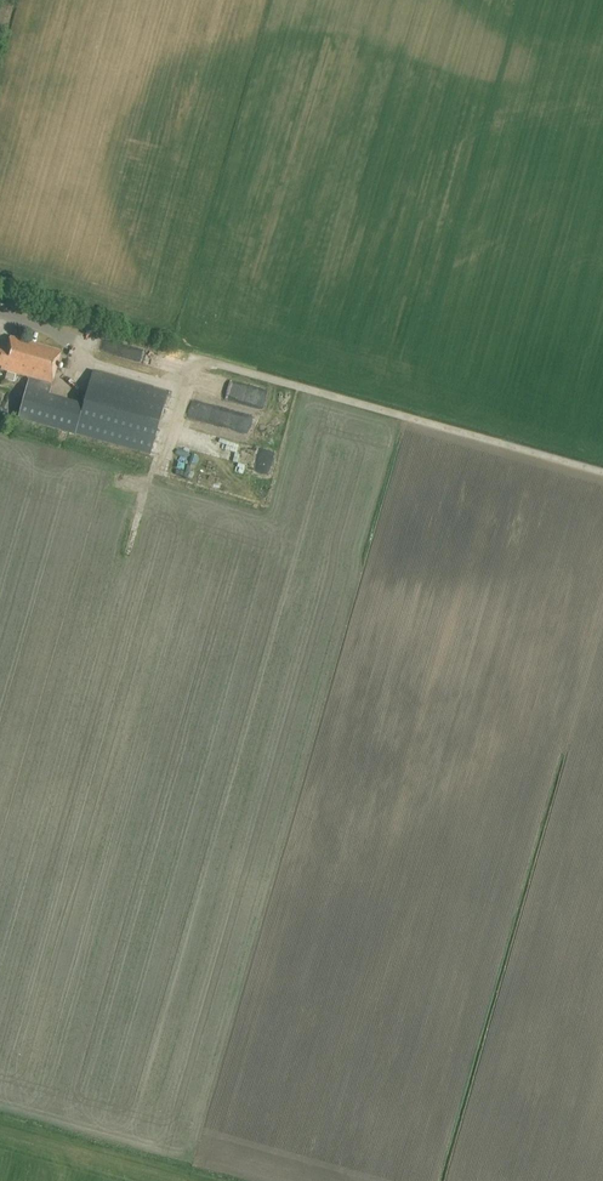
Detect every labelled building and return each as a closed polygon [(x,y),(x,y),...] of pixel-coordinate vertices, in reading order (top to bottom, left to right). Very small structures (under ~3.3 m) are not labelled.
[(16,374),(53,384),(61,352),(10,338),(6,350),(0,348),(0,367),(2,367),(1,370),(16,374)] [(150,455),(167,393),(93,372),(84,405),(49,396),(52,387),(28,380),(17,418),(150,455)] [(230,381),(227,399),(262,405),(266,387),(230,381)] [(270,473),(277,452),(263,447),(256,469),(270,473)]
